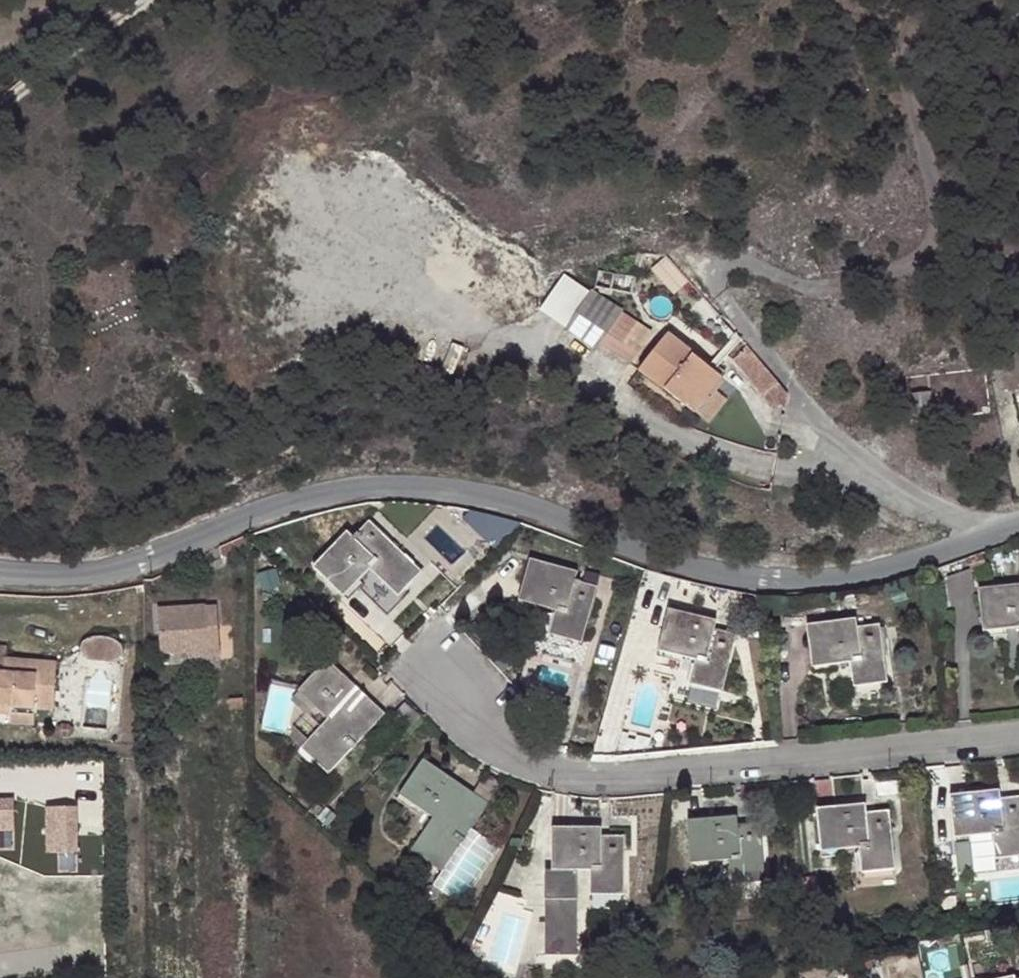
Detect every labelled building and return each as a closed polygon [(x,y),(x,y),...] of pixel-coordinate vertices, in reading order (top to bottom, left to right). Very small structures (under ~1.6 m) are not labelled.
[(596,285),(573,315),(566,323),(582,338),(594,346),(599,339),(624,305),(596,285)] [(624,305),(599,339),(623,359),(649,323),(624,305)] [(680,399),(711,362),(670,326),(636,365),(680,399)] [(789,390),(750,343),(735,355),(774,403),(778,404),(788,401),(790,391),(789,390)] [(725,374),(711,362),(680,399),(693,410),(725,374)] [(934,391),(909,392),(913,424),(936,421),(934,391)] [(365,543),(359,537),(320,572),(349,603),(364,590),(379,575),(404,602),(428,579),(381,529),(365,543)] [(985,552),(969,557),(973,568),(988,563),(985,552)] [(582,644),(600,591),(577,581),(579,574),(530,556),(518,597),(554,610),(548,633),(582,644)] [(973,569),(948,578),(951,601),(977,592),(973,569)] [(276,572),(256,577),(262,595),(281,590),(276,572)] [(364,590),(394,623),(410,609),(404,602),(379,575),(364,590)] [(980,587),(984,631),(1018,629),(1018,585),(980,587)] [(350,610),(342,602),(332,612),(340,620),(350,610)] [(203,604),(158,605),(160,650),(189,649),(189,642),(222,641),(221,603),(203,604)] [(721,698),(735,640),(712,634),(714,627),(664,615),(654,657),(691,666),(685,688),(721,698)] [(888,689),(881,630),(857,631),(856,622),(806,628),(809,672),(848,669),(851,692),(888,689)] [(85,652),(94,663),(119,665),(129,658),(128,649),(125,646),(122,643),(119,641),(115,640),(107,639),(100,639),(95,641),(89,644),(85,652)] [(222,641),(189,642),(189,649),(189,656),(223,654),(222,641)] [(42,708),(58,710),(63,664),(14,660),(13,647),(0,646),(0,713),(17,714),(19,705),(42,708)] [(384,723),(331,665),(297,695),(324,723),(296,749),(322,778),(384,723)] [(243,698),(229,699),(230,711),(244,710),(243,698)] [(41,726),(42,708),(19,705),(17,714),(17,723),(41,726)] [(492,808),(423,764),(401,801),(436,823),(415,857),(448,877),(492,808)] [(1013,799),(990,802),(988,791),(936,796),(943,841),(983,838),(986,862),(1018,859),(1018,852),(1013,799)] [(14,828),(15,797),(0,797),(0,828),(14,828)] [(43,806),(44,851),(78,850),(78,805),(43,806)] [(886,873),(877,815),(855,816),(853,806),(806,811),(810,855),(847,851),(850,878),(886,873)] [(332,821),(325,815),(319,822),(326,828),(332,821)] [(758,886),(752,828),(730,830),(728,820),(678,826),(683,869),(720,866),(722,892),(758,886)] [(618,904),(617,845),(593,845),(594,833),(548,832),(547,876),(547,877),(573,877),(582,878),(581,903),(618,904)] [(572,962),(573,877),(547,877),(547,876),(541,876),(539,961),(572,962)] [(439,890),(433,891),(432,892),(429,897),(430,902),(435,906),(441,905),(444,903),(445,900),(444,894),(442,891),(439,890)]
